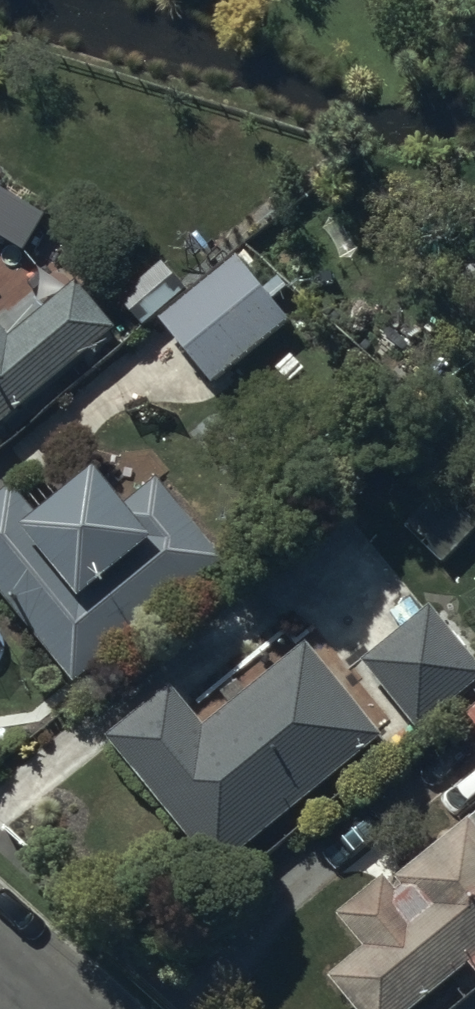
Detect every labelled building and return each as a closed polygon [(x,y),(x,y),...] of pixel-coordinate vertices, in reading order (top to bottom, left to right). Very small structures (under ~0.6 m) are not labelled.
[(11,117),(0,110),(0,135),(11,117)] [(293,314),(238,251),(160,319),(216,382),(293,314)] [(122,333),(78,277),(7,332),(0,324),(0,427),(122,333)] [(0,491),(0,588),(86,694),(237,572),(160,477),(129,502),(99,465),(40,513),(14,480),(0,491)] [(362,659),(418,727),(474,681),(474,656),(431,603),(362,659)] [(170,681),(105,737),(222,872),(383,734),(305,643),(209,725),(170,681)] [(329,972),(357,1008),(417,1008),(472,967),(474,970),(474,814),(392,878),(388,873),(338,912),(364,945),(329,972)]
